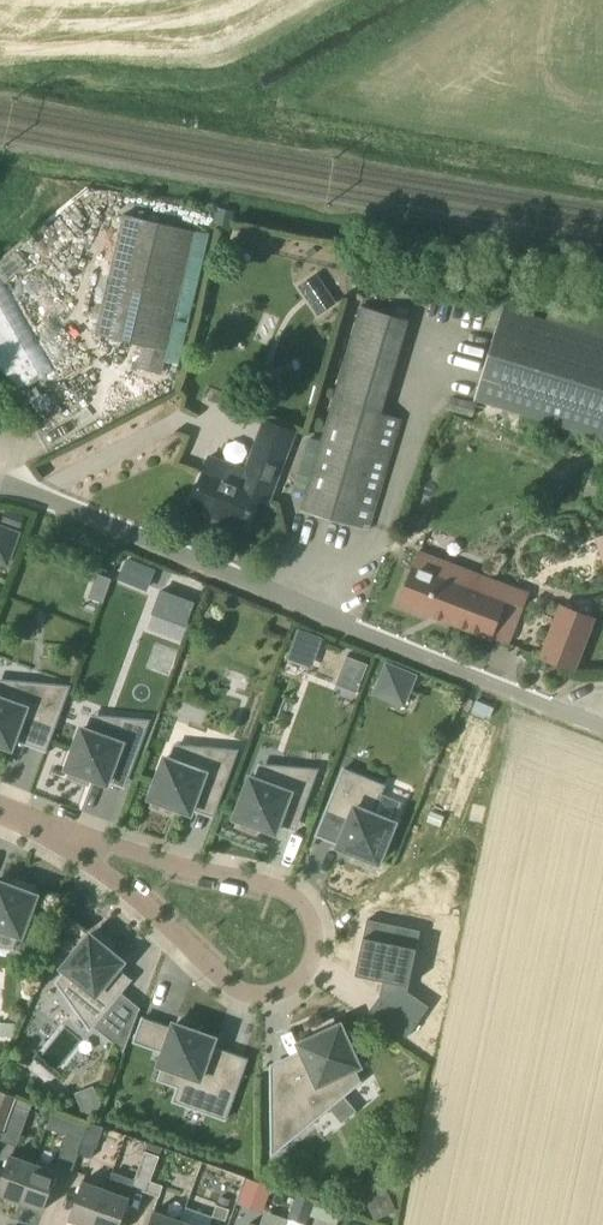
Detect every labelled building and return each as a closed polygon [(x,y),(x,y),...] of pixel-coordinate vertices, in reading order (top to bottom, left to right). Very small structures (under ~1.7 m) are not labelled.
[(161,373),(167,351),(195,231),(125,214),(97,334),(143,345),(138,368),(161,373)] [(330,289),(310,305),(319,316),(339,300),(330,289)] [(369,530),(402,418),(383,412),(411,319),(364,305),(302,511),(369,530)] [(553,321),(504,306),(475,400),(602,439),(602,336),(553,321)] [(39,385),(51,354),(32,346),(20,378),(39,385)] [(272,500),(292,444),(260,432),(251,456),(247,470),(210,456),(191,507),(214,516),(215,513),(223,516),(222,519),(246,528),(258,496),(272,500)] [(7,510),(2,523),(22,530),(26,516),(7,510)] [(10,570),(23,535),(0,527),(0,566),(10,570)] [(602,560),(602,534),(595,537),(602,560)] [(128,557),(119,579),(143,590),(149,588),(156,569),(128,557)] [(491,638),(512,588),(461,569),(455,582),(417,566),(401,603),(436,617),(437,615),(442,617),(442,619),(491,638)] [(97,574),(87,599),(102,605),(112,579),(97,574)] [(575,670),(584,648),(596,618),(561,605),(541,657),(575,670)] [(300,630),(298,634),(292,650),(316,659),(324,639),(300,630)] [(371,665),(349,657),(338,686),(360,694),(371,665)] [(419,674),(387,661),(374,693),(392,701),(397,689),(411,696),(419,674)] [(68,689),(18,683),(11,702),(0,699),(0,743),(12,748),(19,729),(48,739),(68,689)] [(84,726),(77,746),(68,768),(73,770),(71,776),(88,783),(91,777),(108,783),(115,765),(131,771),(140,749),(150,721),(113,717),(107,734),(87,727),(84,726)] [(219,802),(238,750),(197,747),(190,766),(166,758),(152,798),(156,799),(154,805),(172,812),(174,806),(192,812),(198,795),(219,802)] [(300,820),(318,770),(282,766),(275,786),(251,777),(236,817),(241,819),(239,825),(257,832),(259,826),(277,832),(283,814),(300,820)] [(379,862),(395,823),(373,814),(385,785),(345,768),(327,811),(350,821),(340,846),(357,853),(355,859),(372,867),(375,860),(379,862)] [(17,881),(15,887),(0,882),(0,927),(23,935),(37,895),(33,894),(35,887),(17,881)] [(399,925),(369,919),(357,975),(385,980),(382,995),(371,1010),(404,1034),(426,1003),(408,991),(417,948),(396,943),(399,925)] [(114,944),(99,932),(95,938),(91,934),(64,968),(83,984),(70,1000),(91,1029),(125,987),(112,976),(124,961),(110,950),(114,944)] [(185,1072),(179,1089),(174,1101),(226,1120),(244,1068),(209,1056),(215,1038),(198,1032),(200,1025),(182,1019),(180,1025),(175,1024),(174,1028),(144,1018),(135,1041),(165,1052),(161,1064),(164,1065),(185,1072)] [(336,1027),(333,1021),(316,1028),(319,1035),(300,1043),(308,1060),(272,1077),(273,1154),(274,1154),(362,1081),(356,1068),(360,1066),(341,1025),(336,1027)] [(0,1022),(0,1024),(0,1035),(16,1036),(16,1023),(0,1022)] [(18,1096),(0,1089),(0,1133),(4,1134),(18,1096)] [(18,1147),(31,1111),(34,1102),(18,1096),(4,1134),(2,1141),(18,1147)] [(73,1170),(79,1154),(83,1143),(91,1122),(74,1116),(58,1165),(73,1170)] [(149,1142),(146,1151),(160,1156),(164,1147),(156,1144),(149,1142)] [(92,1159),(96,1147),(83,1143),(79,1154),(92,1159)] [(160,1156),(146,1151),(135,1181),(113,1173),(107,1190),(94,1224),(121,1224),(131,1199),(130,1198),(134,1188),(148,1193),(152,1181),(153,1177),(160,1156)] [(34,1164),(11,1155),(0,1185),(0,1194),(21,1201),(34,1164)] [(45,1210),(58,1173),(34,1164),(21,1201),(45,1210)] [(248,1178),(239,1204),(264,1212),(273,1186),(248,1178)] [(107,1190),(83,1181),(70,1219),(87,1224),(94,1224),(107,1190)] [(164,1186),(152,1181),(148,1193),(160,1197),(164,1186)] [(388,1189),(365,1200),(375,1220),(398,1209),(388,1189)] [(296,1192),(288,1215),(307,1222),(315,1199),(296,1192)] [(226,1221),(230,1210),(217,1205),(213,1216),(226,1221)] [(182,1221),(154,1211),(149,1224),(180,1224),(182,1221)]
